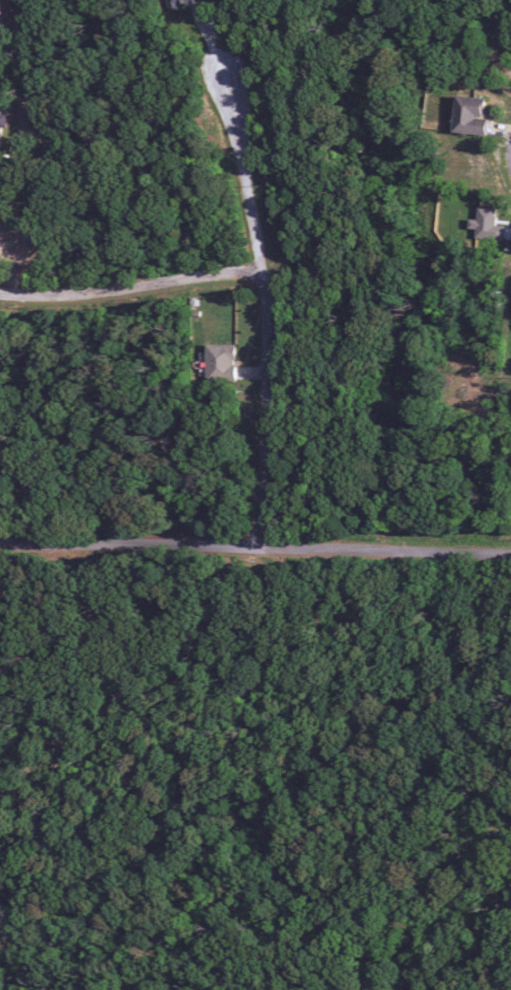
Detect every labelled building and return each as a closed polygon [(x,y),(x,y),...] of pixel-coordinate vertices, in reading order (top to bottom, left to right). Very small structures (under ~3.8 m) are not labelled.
[(206,0),(165,0),(166,9),(206,4),(206,0)] [(485,99),(456,96),(452,132),(485,136),(487,120),(483,119),(485,99)] [(0,105),(0,145),(2,128),(8,129),(9,115),(2,114),(3,105),(0,105)] [(475,239),(503,240),(504,226),(495,226),(496,209),(477,208),(476,220),(468,219),(468,229),(475,229),(475,239)] [(236,345),(206,345),(205,384),(235,385),(236,345)]
